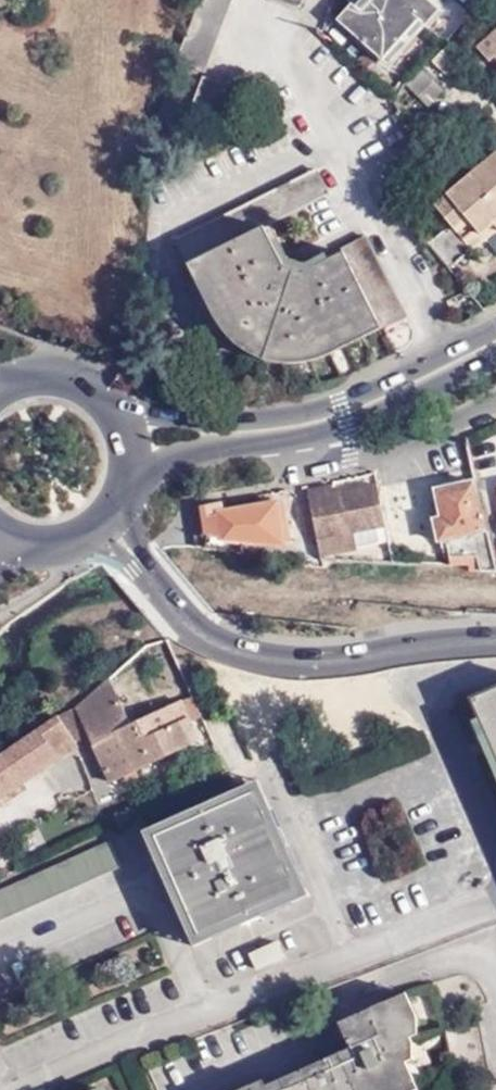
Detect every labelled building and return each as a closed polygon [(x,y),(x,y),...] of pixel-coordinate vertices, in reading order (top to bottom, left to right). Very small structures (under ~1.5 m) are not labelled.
[(394,53),(429,13),(436,18),(451,1),(450,0),(361,0),(348,14),(373,36),(368,43),(386,58),(392,52),(394,53)] [(394,53),(401,59),(436,18),(429,13),(394,53)] [(487,49),(495,59),(495,41),(487,49)] [(446,47),(433,61),(453,80),(465,67),(446,47)] [(445,91),(422,68),(407,84),(419,95),(430,106),(445,91)] [(430,238),(453,266),(474,249),(472,245),(488,233),(483,227),(495,216),(495,153),(451,187),(447,183),(432,195),(453,222),(430,238)] [(337,196),(325,172),(257,206),(270,231),(337,196)] [(320,359),(385,326),(388,332),(416,317),(393,275),(365,289),(357,273),(384,259),(373,239),(345,252),(348,258),(307,278),(287,266),(270,231),(257,206),(181,244),(193,270),(201,267),(228,322),(237,333),(249,344),(259,351),(271,356),(282,361),(294,363),(302,363),(320,359)] [(484,227),(493,239),(495,237),(495,217),(484,227)] [(365,289),(393,275),(384,259),(357,273),(365,289)] [(482,481),(471,433),(446,444),(456,485),(437,490),(443,517),(437,518),(442,539),(448,539),(451,555),(478,558),(481,569),(495,570),(495,545),(493,529),(488,531),(477,481),(482,481)] [(335,485),(312,488),(319,541),(320,554),(345,551),(345,548),(357,545),(355,531),(380,528),(388,527),(380,486),(337,491),(335,485)] [(205,525),(192,527),(194,540),(231,542),(231,537),(294,541),(293,531),(289,531),(284,505),(232,514),(230,507),(203,510),(205,525)] [(203,510),(202,506),(188,509),(192,527),(205,525),(203,510)] [(384,552),(392,553),(388,527),(380,528),(384,552)] [(322,565),(320,554),(319,541),(302,542),(304,554),(306,564),(322,565)] [(426,557),(426,541),(394,541),(394,557),(426,557)] [(110,678),(76,708),(83,723),(122,704),(110,678)] [(473,700),(495,753),(495,690),(473,700)] [(83,723),(88,734),(111,783),(201,742),(182,702),(132,725),(122,704),(83,723)] [(59,717),(76,743),(88,734),(83,723),(76,708),(59,717)] [(76,743),(59,717),(0,757),(0,795),(76,743)] [(274,835),(282,831),(260,781),(209,803),(213,811),(255,793),(274,835)] [(289,846),(282,831),(274,835),(255,793),(213,811),(209,803),(194,809),(198,818),(156,836),(200,936),(242,917),(246,925),(261,919),(257,911),(299,892),(281,850),(289,846)] [(198,818),(194,809),(145,832),(195,948),(246,925),(242,917),(200,936),(156,836),(198,818)] [(0,890),(0,923),(123,868),(110,840),(0,890)] [(311,896),(289,846),(281,850),(299,892),(257,911),(261,919),(311,896)] [(286,958),(279,942),(251,955),(259,971),(286,958)] [(416,1018),(404,993),(338,1022),(349,1046),(264,1084),(263,1080),(241,1089),(418,1089),(407,1062),(411,1059),(412,1046),(408,1037),(415,1034),(416,1018)]
